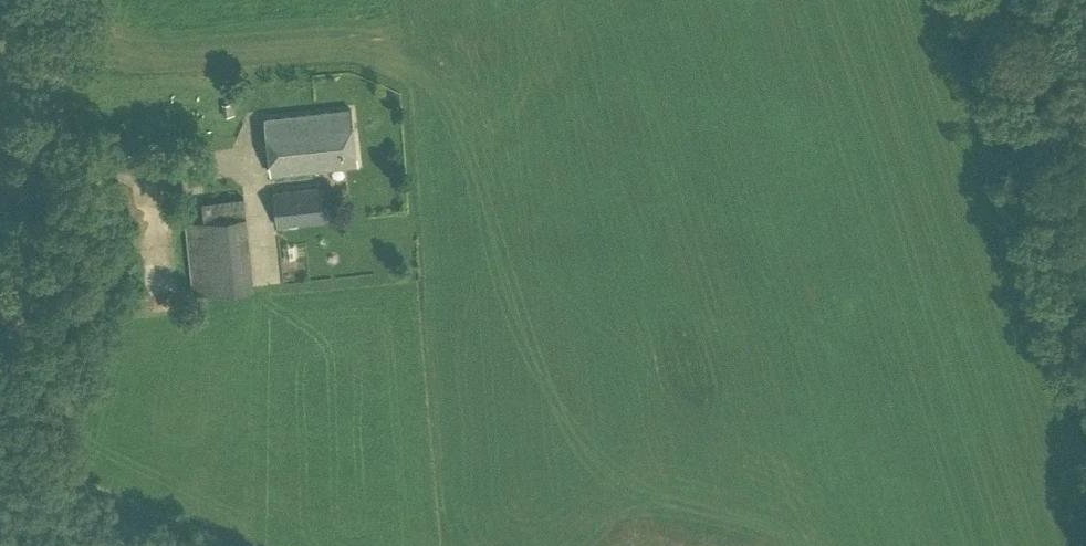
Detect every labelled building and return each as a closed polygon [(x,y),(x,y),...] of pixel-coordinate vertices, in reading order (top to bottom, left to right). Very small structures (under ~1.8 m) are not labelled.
[(271,175),(358,165),(352,109),(265,119),(271,175)] [(276,227),(325,221),(320,184),(272,190),(276,227)] [(194,294),(253,287),(242,198),(202,203),(204,221),(186,223),(194,294)]
